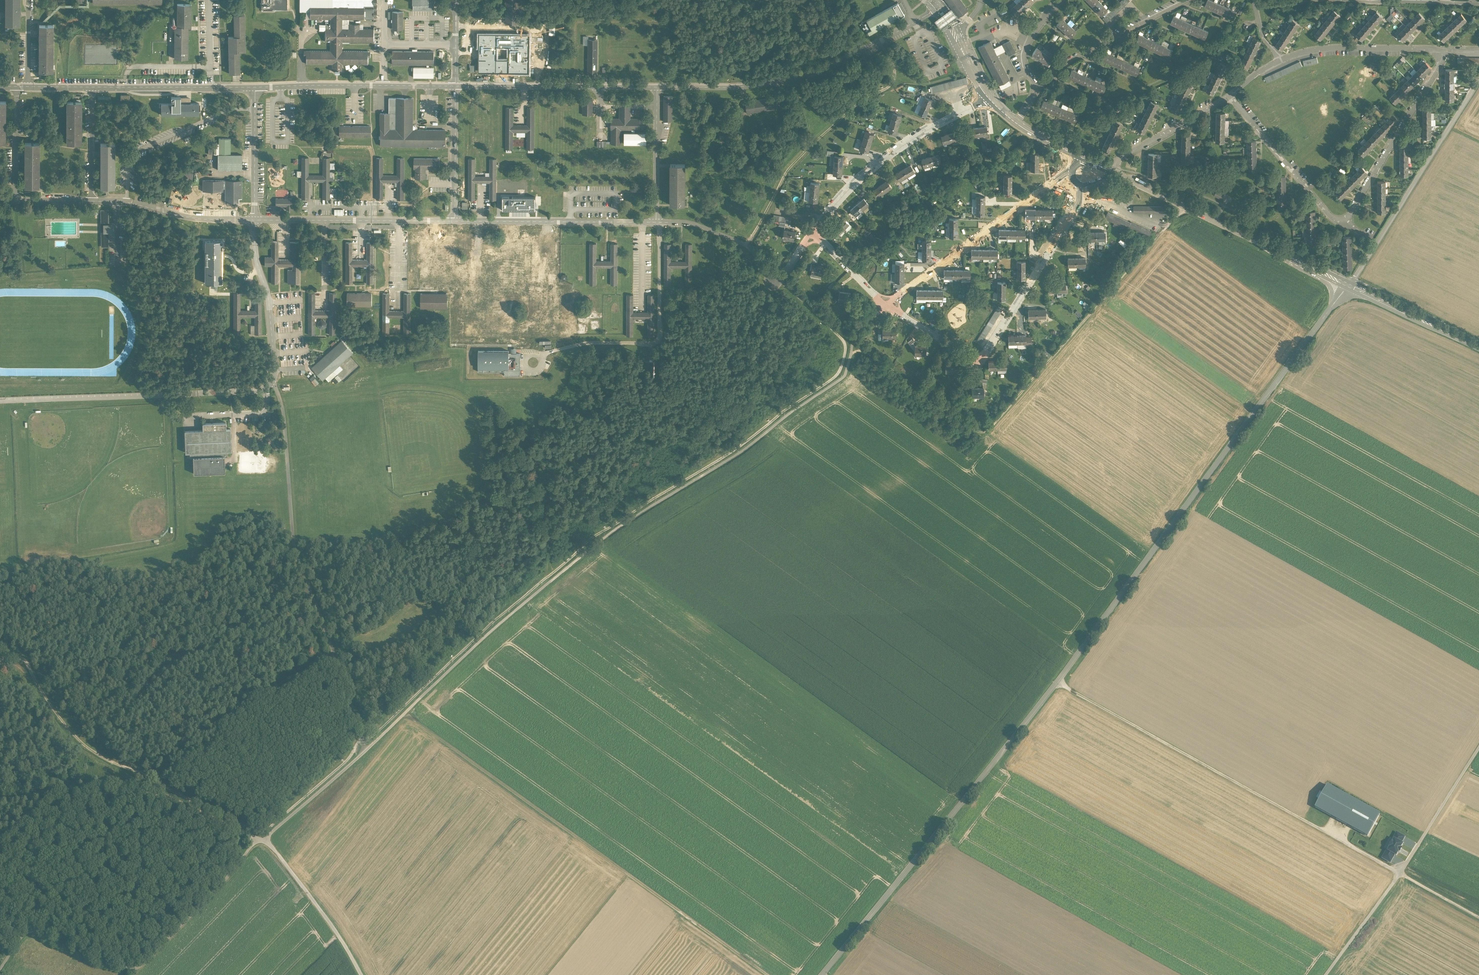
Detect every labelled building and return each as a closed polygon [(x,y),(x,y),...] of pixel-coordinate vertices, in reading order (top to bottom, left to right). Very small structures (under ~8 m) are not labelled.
[(5,25),(14,25),(15,25),(20,25),(20,16),(20,11),(21,0),(5,0),(5,25)] [(40,23),(44,23),(60,7),(84,7),(89,7),(89,1),(89,0),(84,0),(86,1),(86,3),(86,5),(59,5),(43,21),(40,21),(40,23)] [(261,9),(287,9),(287,0),(261,0),(261,9)] [(299,12),(309,12),(309,19),(330,20),(330,28),(325,29),(325,36),(325,42),(328,42),(329,42),(342,42),(343,42),(374,42),(374,29),(360,29),(360,24),(349,24),(348,28),(342,28),(342,19),(364,19),(377,19),(377,0),(299,0),(299,12)] [(413,10),(434,10),(434,0),(413,0),(413,10)] [(519,24),(519,0),(505,0),(505,19),(505,24),(519,24)] [(958,17),(968,10),(966,7),(960,0),(945,0),(958,17)] [(1023,0),(1020,0),(1016,4),(1022,10),(1027,5),(1023,0)] [(1210,0),(1207,0),(1205,6),(1211,9),(1214,2),(1210,0)] [(1098,1),(1093,6),(1097,11),(1103,5),(1098,1)] [(1220,4),(1214,2),(1211,9),(1216,12),(1220,4)] [(867,31),(869,34),(904,15),(897,3),(866,20),(871,29),(867,31)] [(192,4),(177,4),(177,26),(175,26),(174,58),(188,58),(188,30),(191,30),(191,26),(192,4)] [(1016,4),(1011,9),(1016,15),(1022,10),(1016,4)] [(1220,4),(1216,12),(1222,14),(1225,7),(1220,4)] [(1103,5),(1097,11),(1101,15),(1107,10),(1103,5)] [(1231,9),(1225,7),(1222,14),(1228,17),(1231,9)] [(957,17),(951,8),(947,11),(939,17),(936,19),(934,21),(940,29),(944,26),(953,20),(957,17)] [(1231,9),(1228,17),(1233,19),(1237,12),(1231,9)] [(1340,15),(1334,10),(1330,15),(1336,20),(1340,15)] [(1383,17),(1377,11),(1372,16),(1378,21),(1383,17)] [(403,12),(392,12),(392,29),(403,29),(403,12)] [(1425,18),(1419,12),(1414,17),(1420,23),(1425,18)] [(1467,20),(1461,14),(1456,18),(1462,24),(1467,20)] [(245,51),(244,15),(233,15),(234,37),(227,37),(228,74),(240,74),(239,51),(245,51)] [(1336,20),(1330,15),(1326,20),(1332,25),(1336,20)] [(1180,19),(1174,16),(1171,23),(1177,26),(1180,19)] [(1372,16),(1368,21),(1374,26),(1378,21),(1372,16)] [(1420,23),(1414,17),(1410,22),(1416,27),(1420,23)] [(1062,18),(1056,24),(1061,29),(1067,23),(1062,18)] [(1462,24),(1456,18),(1452,22),(1457,28),(1462,24)] [(1180,19),(1177,26),(1182,29),(1186,21),(1180,19)] [(1299,24),(1293,19),(1289,25),(1296,29),(1299,24)] [(1332,25),(1326,20),(1322,25),(1329,30),(1332,25)] [(1191,24),(1186,21),(1182,29),(1188,31),(1191,24)] [(1374,26),(1368,21),(1364,25),(1370,31),(1374,26)] [(1416,27),(1410,22),(1406,26),(1412,32),(1416,27)] [(1457,28),(1452,22),(1447,27),(1453,33),(1457,28)] [(1067,23),(1061,29),(1066,33),(1071,27),(1067,23)] [(1197,27),(1191,24),(1188,31),(1194,34),(1197,27)] [(54,25),(39,25),(39,33),(39,72),(47,72),(54,72),(54,70),(54,69),(54,25)] [(1296,29),(1289,25),(1286,30),(1293,34),(1296,29)] [(1329,30),(1322,25),(1318,30),(1325,35),(1329,30)] [(1370,31),(1364,25),(1360,30),(1366,36),(1370,31)] [(1412,32),(1406,26),(1401,31),(1407,36),(1412,32)] [(1071,27),(1066,33),(1070,37),(1076,32),(1071,27)] [(1203,29),(1197,27),(1194,34),(1199,36),(1203,29)] [(1453,33),(1447,27),(1443,31),(1448,37),(1453,33)] [(1203,29),(1199,36),(1205,39),(1208,32),(1203,29)] [(1293,34),(1286,30),(1282,35),(1289,40),(1293,34)] [(1325,35),(1318,30),(1314,35),(1321,40),(1325,35)] [(1366,36),(1360,30),(1356,35),(1362,40),(1366,36)] [(1407,36),(1401,31),(1397,35),(1403,41),(1407,36)] [(1448,37),(1443,31),(1438,35),(1444,41),(1448,37)] [(530,34),(478,33),(478,72),(529,73),(530,34)] [(1144,37),(1139,35),(1135,42),(1141,45),(1144,37)] [(1289,40),(1282,35),(1279,40),(1286,45),(1289,40)] [(1150,40),(1144,37),(1141,45),(1147,47),(1150,40)] [(1261,41),(1254,37),(1251,43),(1258,47),(1261,41)] [(598,40),(588,40),(589,74),(598,73),(598,40)] [(1010,40),(1003,44),(1006,50),(1008,56),(1016,52),(1010,40)] [(1156,43),(1150,40),(1147,47),(1152,50),(1156,43)] [(1286,45),(1279,40),(1275,46),(1282,50),(1286,45)] [(342,51),(342,42),(329,42),(329,51),(303,50),(303,57),(305,57),(306,64),(332,64),(332,70),(337,70),(342,70),(342,64),(368,64),(368,58),(370,58),(370,53),(370,51),(342,51)] [(994,49),(990,42),(979,47),(998,86),(999,85),(1008,80),(1009,80),(994,49)] [(84,43),(84,62),(116,63),(117,43),(84,43)] [(1161,45),(1156,43),(1152,50),(1158,52),(1161,45)] [(1258,47),(1251,43),(1248,49),(1256,52),(1258,47)] [(1003,44),(994,49),(997,55),(1002,52),(1006,50),(1003,44)] [(1167,48),(1161,45),(1158,52),(1164,55),(1167,48)] [(1036,48),(1032,55),(1037,58),(1042,51),(1036,48)] [(1167,48),(1164,55),(1170,58),(1173,51),(1167,48)] [(1256,52),(1248,49),(1246,54),(1253,58),(1256,52)] [(434,51),(393,51),(393,66),(434,65),(434,51)] [(1042,51),(1037,58),(1042,62),(1047,55),(1042,51)] [(1105,52),(1101,59),(1107,62),(1111,55),(1105,52)] [(1253,58),(1246,54),(1243,60),(1250,64),(1253,58)] [(1047,55),(1042,62),(1048,65),(1052,59),(1047,55)] [(1116,57),(1111,55),(1107,62),(1113,65),(1116,57)] [(1122,60),(1116,57),(1113,65),(1119,67),(1122,60)] [(1317,57),(1303,60),(1304,66),(1318,63),(1317,57)] [(1128,63),(1122,60),(1119,67),(1124,70),(1128,63)] [(1250,64),(1243,60),(1240,66),(1247,69),(1250,64)] [(1227,66),(1220,62),(1217,68),(1224,72),(1227,66)] [(1431,68),(1426,62),(1421,67),(1427,72),(1431,68)] [(1133,65),(1128,63),(1124,70),(1130,73),(1133,65)] [(1139,68),(1133,65),(1130,73),(1136,75),(1139,68)] [(434,67),(413,67),(413,77),(434,77),(434,67)] [(1427,72),(1421,67),(1417,71),(1422,77),(1427,72)] [(1224,72),(1217,68),(1215,74),(1222,77),(1224,72)] [(1077,72),(1071,70),(1068,77),(1074,80),(1077,72)] [(1422,77),(1417,71),(1412,76),(1418,81),(1422,77)] [(1077,72),(1074,80),(1079,82),(1083,75),(1077,72)] [(1222,77),(1215,74),(1212,79),(1219,83),(1222,77)] [(1088,78),(1083,75),(1079,82),(1085,85),(1088,78)] [(1418,81),(1412,76),(1408,80),(1413,86),(1418,81)] [(966,77),(930,87),(932,93),(968,83),(966,77)] [(1094,80),(1088,78),(1085,85),(1091,88),(1094,80)] [(1219,83),(1212,79),(1209,85),(1216,89),(1219,83)] [(1008,80),(999,85),(1001,89),(1010,84),(1008,80)] [(1094,80),(1091,88),(1096,90),(1100,83),(1094,80)] [(1413,86),(1408,80),(1403,84),(1409,90),(1413,86)] [(1193,85),(1185,82),(1183,88),(1190,91),(1193,85)] [(1106,86),(1100,83),(1096,90),(1102,93),(1106,86)] [(1403,84),(1399,89),(1404,95),(1409,90),(1403,84)] [(1216,89),(1209,85),(1206,91),(1214,94),(1216,89)] [(1190,91),(1183,88),(1180,93),(1187,97),(1190,91)] [(1404,95),(1399,89),(1394,93),(1400,99),(1404,95)] [(1187,97),(1180,93),(1177,99),(1184,102),(1187,97)] [(1400,99),(1394,93),(1390,98),(1395,104),(1400,99)] [(672,95),(663,95),(663,121),(672,121),(672,95)] [(182,97),(173,97),(173,103),(160,103),(161,115),(199,115),(199,103),(182,103),(182,97)] [(929,99),(925,97),(921,105),(929,108),(932,100),(929,99)] [(413,120),(413,98),(389,98),(389,111),(389,112),(379,112),(379,132),(379,138),(379,146),(429,146),(446,147),(446,130),(416,129),(413,129),(413,120)] [(593,105),(593,99),(582,99),(582,115),(592,115),(592,108),(593,105)] [(1184,102),(1177,99),(1174,105),(1182,108),(1184,102)] [(1049,103),(1043,100),(1040,108),(1046,110),(1049,103)] [(1158,105),(1151,101),(1148,107),(1155,111),(1158,105)] [(81,102),(67,102),(67,143),(81,143),(81,102)] [(631,114),(631,103),(618,103),(618,105),(618,118),(609,118),(609,131),(610,131),(610,144),(610,145),(643,145),(643,134),(622,134),(622,130),(646,131),(646,125),(646,123),(646,120),(631,120),(631,114)] [(1055,105),(1049,103),(1046,110),(1052,113),(1055,105)] [(929,108),(921,105),(918,113),(922,115),(925,116),(929,108)] [(1061,108),(1055,105),(1052,113),(1058,115),(1061,108)] [(1182,108),(1174,105),(1171,110),(1179,114),(1182,108)] [(1155,111),(1148,107),(1145,113),(1152,116),(1155,111)] [(1066,110),(1061,108),(1058,115),(1063,117),(1066,110)] [(512,110),(505,110),(505,151),(512,151),(514,151),(514,146),(514,135),(525,135),(525,146),(525,151),(527,151),(533,151),(533,109),(524,109),(525,127),(512,127),(512,110)] [(1066,110),(1063,117),(1069,120),(1072,113),(1066,110)] [(901,115),(893,113),(890,122),(898,124),(899,121),(900,121),(901,115)] [(1078,115),(1072,113),(1069,120),(1075,122),(1078,115)] [(1152,116),(1145,113),(1142,118),(1149,122),(1152,116)] [(1399,120),(1394,114),(1389,119),(1395,124),(1399,120)] [(1149,122),(1142,118),(1139,124),(1147,127),(1149,122)] [(1395,124),(1389,119),(1385,123),(1390,129),(1395,124)] [(1123,124),(1116,121),(1113,127),(1120,130),(1123,124)] [(898,124),(890,122),(888,131),(896,133),(898,128),(897,128),(898,124)] [(1385,123),(1380,128),(1386,133),(1390,129),(1385,123)] [(1147,127),(1139,124),(1136,130),(1144,133),(1147,127)] [(370,126),(339,126),(339,127),(339,137),(370,137),(370,126)] [(986,126),(977,128),(979,135),(988,134),(987,130),(986,126)] [(729,127),(719,127),(719,137),(729,137),(729,127)] [(1120,130),(1113,127),(1110,132),(1117,136),(1120,130)] [(977,128),(969,129),(969,132),(970,137),(979,135),(977,128)] [(1380,128),(1376,132),(1382,138),(1386,133),(1380,128)] [(873,134),(865,132),(862,141),(871,143),(872,140),(873,134)] [(958,132),(950,134),(951,142),(960,139),(959,135),(958,132)] [(1117,136),(1110,132),(1107,138),(1114,141),(1117,136)] [(1376,132),(1372,137),(1377,142),(1382,138),(1376,132)] [(950,134),(941,136),(942,139),(943,144),(951,142),(950,134)] [(1372,137),(1367,141),(1373,147),(1377,142),(1372,137)] [(231,141),(230,138),(218,138),(218,154),(231,154),(231,143),(231,142),(231,141)] [(1114,141),(1107,138),(1104,143),(1112,147),(1114,141)] [(871,143),(862,141),(860,150),(868,152),(870,146),(871,143)] [(1373,147),(1367,141),(1363,146),(1368,151),(1373,147)] [(39,143),(24,143),(25,187),(31,187),(40,187),(39,143)] [(1104,143),(1102,149),(1109,153),(1112,147),(1104,143)] [(114,144),(99,144),(100,188),(115,188),(114,144)] [(1368,151),(1363,146),(1358,150),(1364,156),(1368,151)] [(1038,153),(1031,153),(1030,162),(1038,162),(1038,153)] [(231,154),(218,154),(217,170),(242,170),(242,154),(231,154)] [(938,154),(930,157),(932,164),(941,162),(940,158),(939,158),(938,154)] [(843,156),(834,156),(834,165),(842,166),(842,162),(843,156)] [(308,157),(301,157),(301,199),(308,199),(308,182),(314,182),(322,182),(322,199),(329,199),(330,181),(333,181),(333,180),(333,177),(330,177),(330,163),(330,157),(322,157),(322,175),(309,175),(309,174),(309,164),(308,157)] [(930,157),(921,159),(922,163),(923,167),(932,164),(930,157)] [(383,158),(376,158),(376,199),(383,199),(383,182),(395,182),(395,186),(397,186),(397,200),(404,200),(404,158),(397,158),(397,175),(383,175),(383,158)] [(435,158),(413,158),(413,169),(415,169),(415,179),(416,179),(426,179),(426,170),(426,169),(439,169),(439,158),(435,158)] [(475,158),(468,158),(468,200),(475,200),(475,183),(489,183),(489,200),(496,200),(496,159),(489,159),(489,172),(489,176),(475,176),(475,172),(475,158)] [(1038,162),(1030,162),(1030,171),(1038,171),(1038,162)] [(842,166),(834,165),(833,174),(842,175),(842,169),(842,166)] [(910,165),(903,170),(907,176),(915,172),(912,168),(910,165)] [(1368,172),(1362,167),(1357,171),(1363,177),(1368,172)] [(685,205),(685,168),(670,168),(670,205),(685,205)] [(903,170),(895,174),(897,177),(899,181),(907,176),(903,170)] [(1363,177),(1357,171),(1353,176),(1359,181),(1363,177)] [(1011,175),(1004,175),(1003,184),(1011,184),(1011,175)] [(1359,181),(1353,176),(1349,180),(1354,186),(1359,181)] [(1354,186),(1349,180),(1344,185),(1350,190),(1354,186)] [(244,181),(203,181),(203,192),(244,193),(244,181)] [(887,181),(880,186),(884,192),(892,187),(889,183),(889,184),(887,181)] [(819,183),(810,182),(809,192),(818,192),(818,189),(819,183)] [(1011,184),(1003,184),(1003,193),(1011,193),(1011,184)] [(1350,190),(1344,185),(1340,189),(1346,195),(1350,190)] [(880,186),(872,191),(874,194),(877,198),(884,192),(880,186)] [(1346,195),(1340,189),(1335,194),(1341,199),(1346,195)] [(1224,194),(1216,190),(1214,195),(1222,199),(1224,194)] [(818,192),(809,192),(809,201),(813,202),(817,202),(818,196),(818,192)] [(243,193),(226,193),(226,202),(243,202),(243,193)] [(984,196),(976,196),(976,206),(984,206),(984,196)] [(288,197),(276,197),(276,205),(291,205),(291,197),(290,197),(288,197)] [(503,197),(503,210),(536,210),(536,197),(503,197)] [(866,201),(864,198),(857,204),(862,210),(869,204),(866,201)] [(857,204),(850,210),(853,212),(852,213),(855,216),(862,210),(857,204)] [(984,206),(976,206),(976,215),(984,215),(984,206)] [(109,209),(101,209),(101,225),(101,232),(102,247),(109,247),(110,247),(110,233),(114,233),(113,224),(111,224),(110,224),(109,209)] [(1130,223),(1108,212),(1105,218),(1127,229),(1128,228),(1130,223)] [(846,221),(843,218),(837,225),(843,230),(849,224),(846,221)] [(958,219),(949,219),(949,228),(957,228),(958,219)] [(1151,232),(1131,222),(1130,223),(1128,228),(1148,237),(1151,232)] [(837,225),(831,231),(834,234),(833,234),(837,237),(843,230),(837,225)] [(957,228),(949,228),(949,238),(957,238),(957,228)] [(795,232),(784,229),(783,234),(782,234),(782,236),(783,236),(782,238),(793,240),(795,232)] [(1096,232),(1087,233),(1087,241),(1096,240),(1096,232)] [(1105,232),(1096,232),(1096,240),(1105,240),(1105,232)] [(222,283),(222,240),(204,240),(204,283),(222,283)] [(931,241),(922,241),(922,250),(931,250),(931,241)] [(274,242),(271,242),(271,256),(271,266),(271,283),(278,283),(278,268),(278,266),(292,266),(292,268),(292,269),(292,270),(287,270),(287,283),(289,283),(299,283),(299,242),(290,242),(289,259),(278,259),(278,242),(274,242)] [(353,242),(346,242),(346,283),(352,283),(352,266),(367,266),(367,284),(374,284),(373,242),(367,242),(367,259),(353,259),(353,242)] [(670,244),(663,244),(663,285),(672,285),(672,269),(683,269),(683,285),(691,285),(691,243),(683,244),(683,261),(670,261),(670,244)] [(597,244),(590,245),(590,285),(599,285),(599,269),(609,269),(610,285),(618,285),(618,244),(609,244),(610,261),(597,261),(597,244)] [(931,250),(922,250),(922,260),(930,260),(931,250)] [(1076,258),(1067,258),(1068,266),(1077,266),(1076,258)] [(1085,258),(1076,258),(1077,266),(1085,266),(1085,258)] [(904,263),(895,263),(895,273),(904,273),(904,263)] [(823,266),(812,264),(812,269),(811,269),(811,271),(811,273),(822,275),(823,266)] [(904,273),(895,273),(895,282),(903,282),(904,273)] [(1057,284),(1048,284),(1048,292),(1057,292),(1057,284)] [(1065,284),(1057,284),(1057,292),(1066,292),(1065,284)] [(850,293),(839,291),(838,296),(838,298),(838,300),(849,302),(850,293)] [(261,293),(254,293),(254,310),(240,310),(240,292),(233,292),(233,334),(240,334),(240,317),(254,317),(254,334),(261,334),(261,293)] [(385,293),(382,293),(382,334),(391,334),(391,318),(402,318),(402,334),(410,334),(410,292),(402,292),(402,309),(389,310),(389,293),(385,293)] [(315,293),(308,293),(308,334),(315,334),(315,317),(329,317),(328,334),(336,334),(336,293),(329,293),(329,310),(315,310),(315,293)] [(356,293),(347,293),(347,306),(371,306),(372,293),(356,293)] [(434,295),(422,294),(422,307),(446,308),(447,295),(434,295)] [(633,295),(626,295),(626,336),(633,336),(633,319),(647,319),(647,336),(654,336),(654,295),(647,295),(647,312),(633,312),(633,295)] [(1046,309),(1037,310),(1037,318),(1046,317),(1046,309)] [(1037,310),(1028,310),(1028,318),(1037,318),(1037,310)] [(1076,321),(1083,314),(1078,310),(1072,317),(1076,321)] [(317,325),(319,328),(321,328),(323,329),(326,327),(326,323),(324,320),(321,320),(318,322),(317,325)] [(896,337),(896,329),(882,329),(882,338),(888,337),(889,338),(892,338),(892,337),(896,337)] [(1017,335),(1008,336),(1008,344),(1017,343),(1017,335)] [(1026,335),(1017,335),(1017,343),(1026,343),(1026,337),(1026,335)] [(342,340),(312,367),(323,380),(325,378),(340,365),(353,353),(342,340)] [(926,346),(915,346),(915,355),(926,354),(926,346)] [(477,353),(477,370),(515,370),(515,353),(477,353)] [(997,361),(988,362),(989,369),(996,369),(997,369),(997,361)] [(1006,361),(997,361),(997,369),(1006,369),(1006,361)] [(957,372),(956,363),(945,363),(945,372),(957,372)] [(340,365),(325,378),(329,382),(343,369),(340,365)] [(983,387),(972,388),(972,396),(983,396),(983,387)] [(226,422),(202,423),(202,429),(184,430),(185,452),(190,452),(190,458),(193,457),(193,473),(224,472),(224,464),(224,456),(227,456),(227,451),(231,450),(230,429),(226,429),(226,422)] [(238,430),(238,438),(253,438),(253,429),(238,430)] [(1380,815),(1327,786),(1315,807),(1368,837),(1380,815)] [(1404,838),(1396,833),(1393,840),(1394,840),(1401,844),(1404,838)] [(1394,840),(1392,843),(1389,847),(1390,848),(1388,851),(1395,855),(1396,856),(1398,852),(1399,853),(1401,849),(1400,848),(1403,844),(1401,844),(1394,840)] [(1388,851),(1387,850),(1382,858),(1390,863),(1395,855),(1388,851)]
